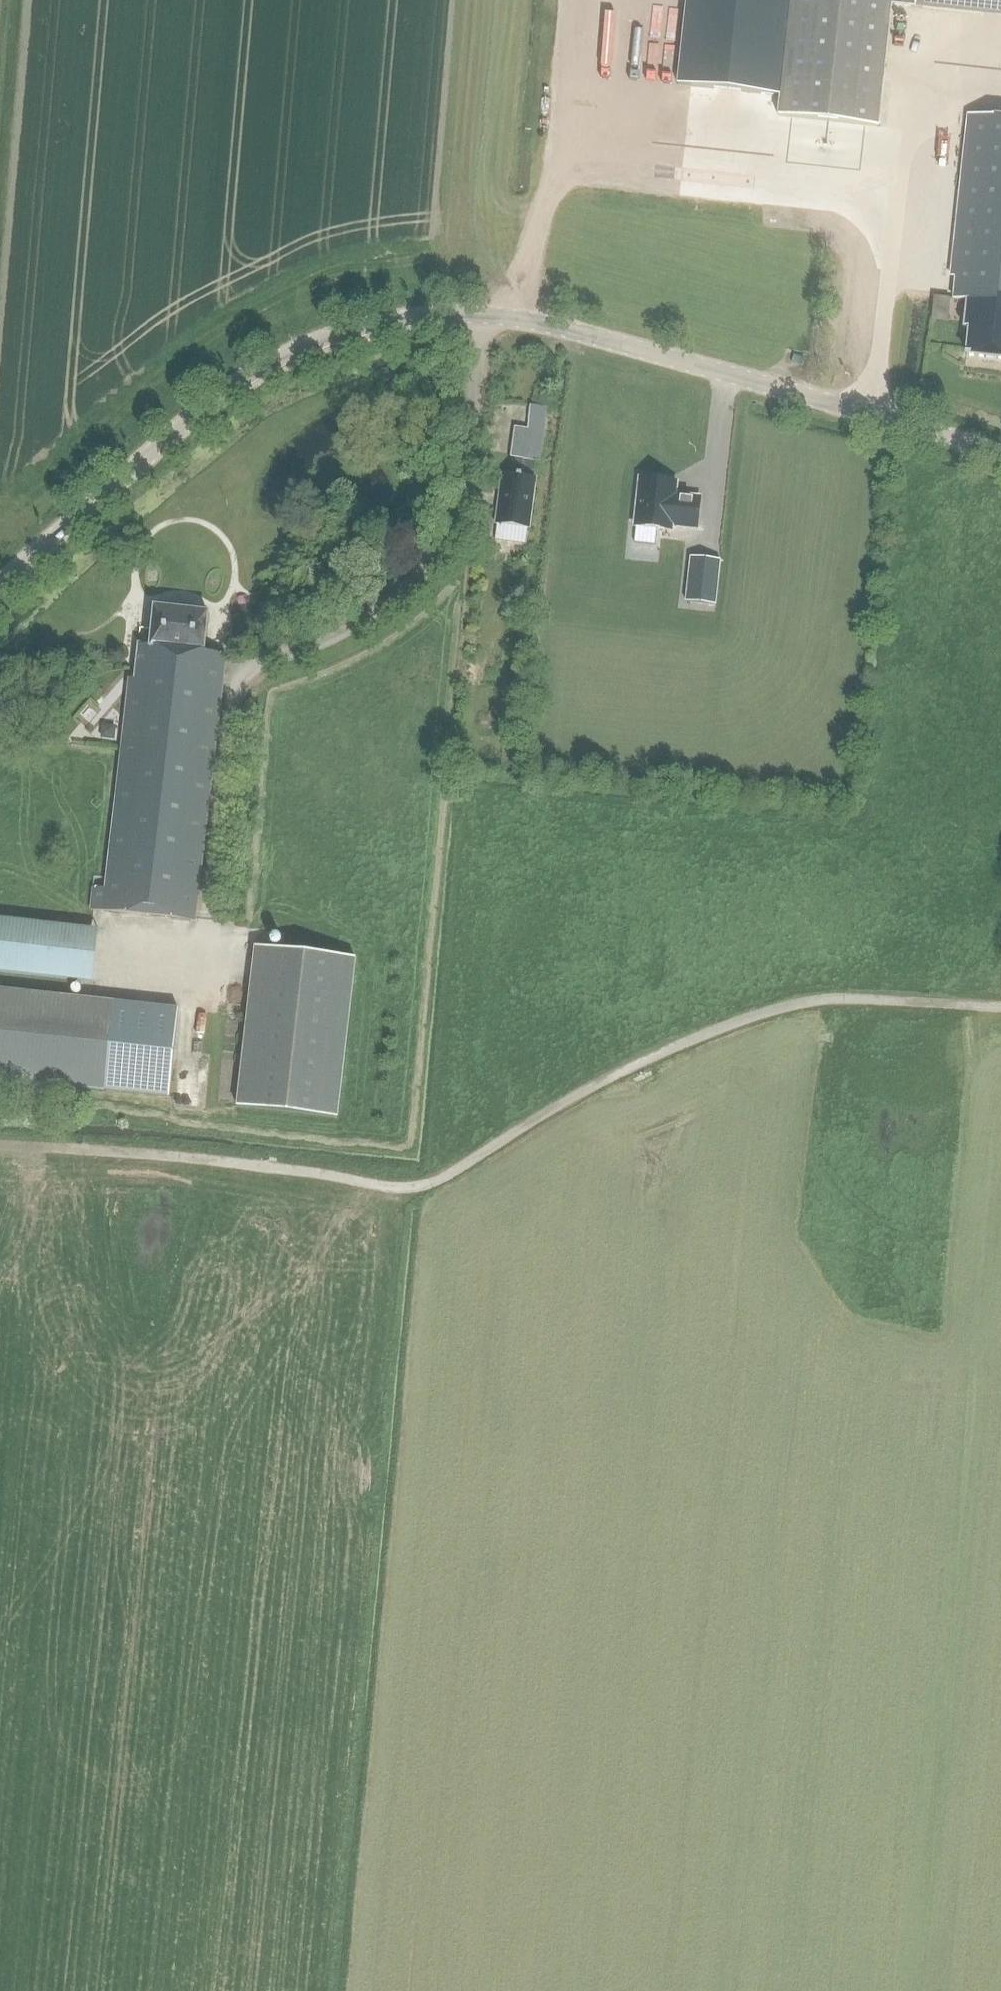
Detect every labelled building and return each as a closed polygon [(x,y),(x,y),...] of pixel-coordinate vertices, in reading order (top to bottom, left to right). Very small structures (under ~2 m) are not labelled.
[(677,83),(781,94),(791,0),(686,0),(677,83)] [(781,94),(779,116),(878,127),(891,6),(1000,17),(1000,0),(791,0),(781,94)] [(970,114),(953,276),(957,277),(955,299),(967,300),(964,328),(970,328),(967,356),(1000,360),(1000,118),(970,114)] [(542,461),(549,407),(532,405),(529,428),(515,427),(511,457),(542,461)] [(503,474),(496,524),(498,524),(528,528),(530,528),(537,479),(522,477),(522,475),(518,474),(518,476),(503,474)] [(641,478),(636,526),(656,528),(670,530),(671,524),(697,527),(700,499),(674,496),(675,482),(641,478)] [(498,524),(496,540),(525,544),(528,528),(498,524)] [(636,526),(635,542),(654,544),(656,528),(636,526)] [(689,558),(684,601),(715,604),(720,561),(689,558)] [(196,921),(226,653),(205,650),(209,612),(156,606),(152,645),(141,644),(137,677),(130,676),(107,887),(94,885),(91,910),(196,921)] [(102,726),(101,739),(115,740),(116,727),(102,726)] [(356,959),(256,947),(237,1107),(337,1119),(356,959)] [(108,1092),(170,1098),(179,1010),(117,1004),(0,990),(0,1080),(108,1092)]
